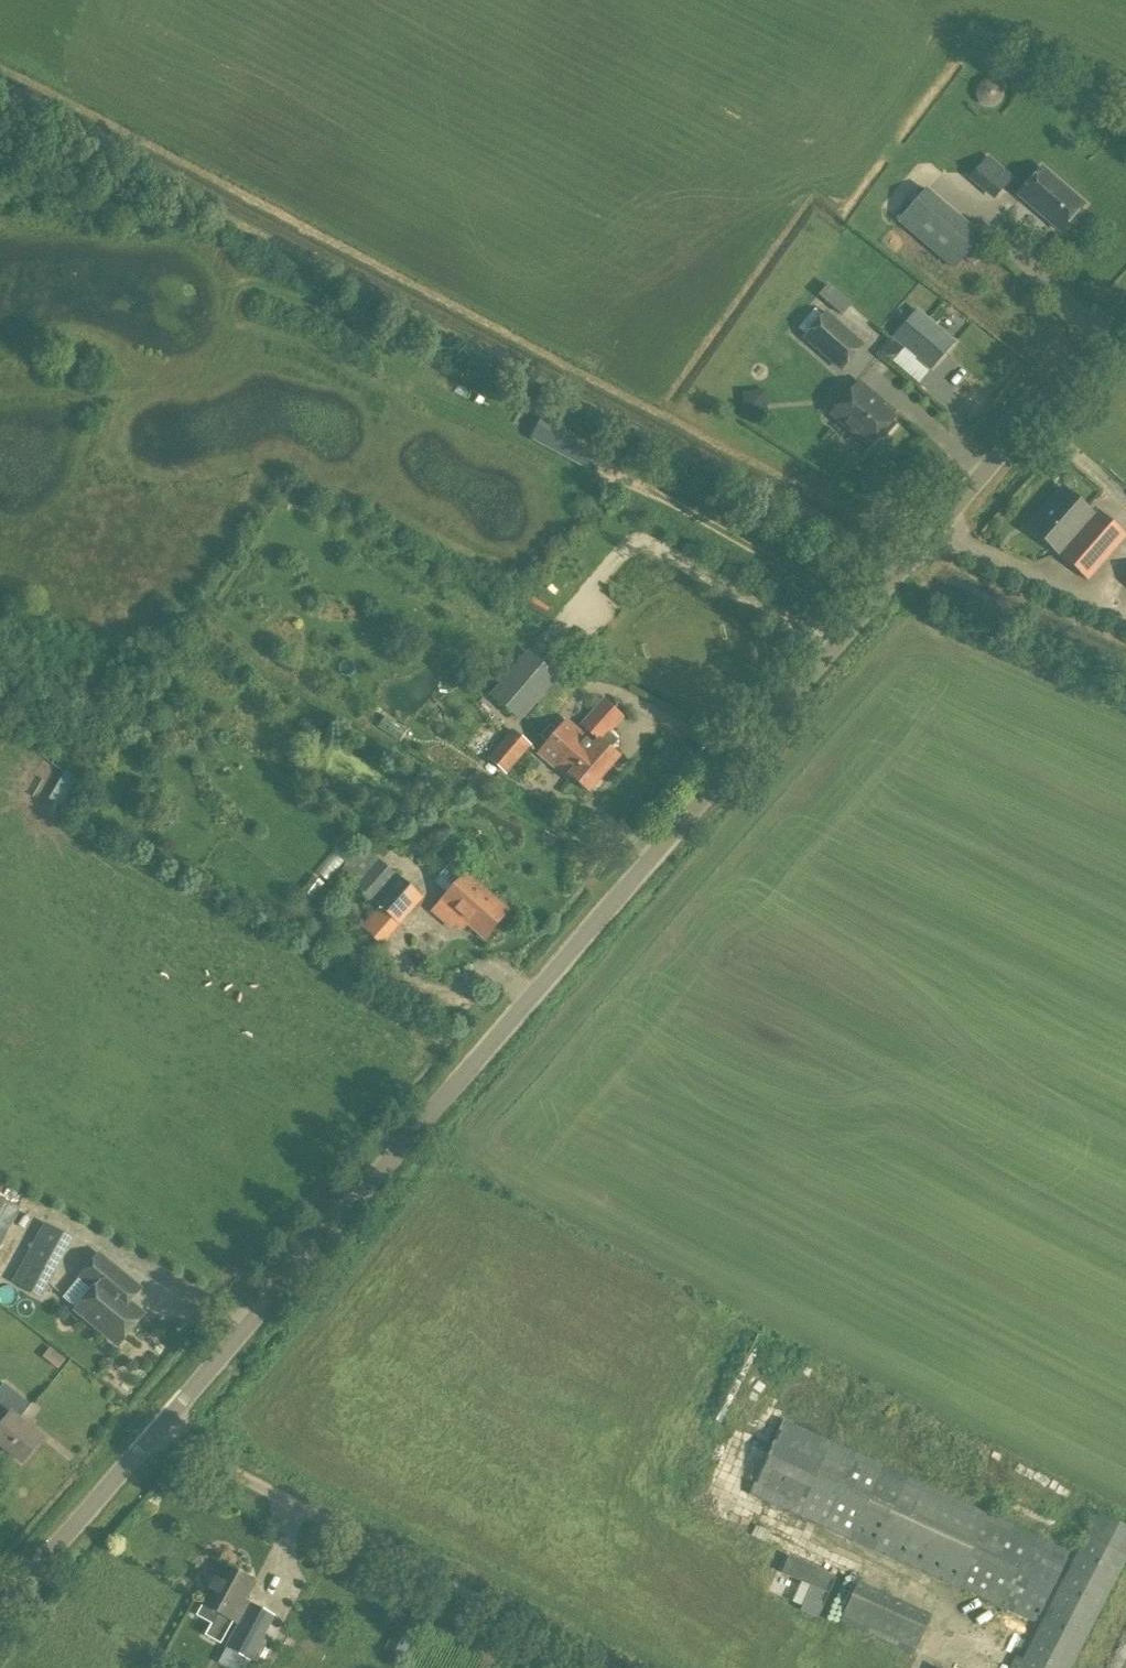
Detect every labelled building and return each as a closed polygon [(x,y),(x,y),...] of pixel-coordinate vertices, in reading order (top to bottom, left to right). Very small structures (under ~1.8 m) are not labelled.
[(1059,231),(1082,205),(1041,169),(1018,194),(1059,231)] [(982,236),(926,187),(921,193),(916,189),(902,205),(907,209),(897,221),(953,270),(982,236)] [(846,312),(855,301),(832,281),(823,292),(846,312)] [(840,372),(863,345),(825,312),(802,338),(840,372)] [(914,384),(937,358),(901,326),(878,352),(914,384)] [(882,435),(893,422),(889,419),(891,417),(866,395),(869,393),(855,381),(828,411),(866,445),(878,431),(882,435)] [(747,413),(771,413),(771,388),(747,388),(747,413)] [(541,419),(531,438),(586,467),(596,448),(541,419)] [(1090,516),(1059,489),(1039,511),(1042,515),(1028,531),(1084,580),(1121,536),(1093,512),(1090,516)] [(520,722),(558,677),(527,650),(489,695),(520,722)] [(610,733),(623,718),(602,699),(579,726),(585,731),(583,733),(566,719),(536,754),(568,781),(570,778),(588,793),(618,757),(609,750),(618,740),(610,733)] [(507,775),(531,746),(512,729),(487,758),(507,775)] [(68,803),(81,775),(66,768),(54,797),(68,803)] [(477,771),(470,779),(486,793),(494,785),(477,771)] [(400,925),(423,899),(361,846),(338,872),(400,925)] [(330,876),(348,855),(338,847),(320,868),(330,876)] [(484,940),(509,912),(465,873),(440,901),(484,940)] [(19,1210),(0,1200),(0,1246),(19,1210)] [(41,1298),(73,1239),(44,1223),(12,1282),(41,1298)] [(117,1345),(142,1316),(127,1303),(138,1289),(97,1255),(78,1277),(92,1288),(74,1309),(117,1345)] [(40,1439),(17,1420),(29,1405),(2,1384),(0,1386),(0,1408),(3,1411),(0,1414),(0,1446),(20,1463),(40,1439)] [(1036,1537),(988,1515),(988,1514),(782,1420),(749,1493),(958,1589),(959,1588),(1035,1622),(1066,1552),(1036,1537)] [(1125,1560),(1125,1527),(1096,1512),(1022,1660),(1015,1656),(1009,1667),(1071,1667),(1125,1560)] [(815,1581),(805,1608),(822,1614),(838,1570),(791,1554),(785,1571),(815,1581)] [(221,1644),(233,1622),(253,1584),(219,1566),(199,1603),(217,1613),(204,1636),(221,1644)] [(913,1655),(931,1616),(857,1582),(839,1621),(913,1655)] [(250,1661),(273,1616),(248,1603),(225,1648),(250,1661)]
